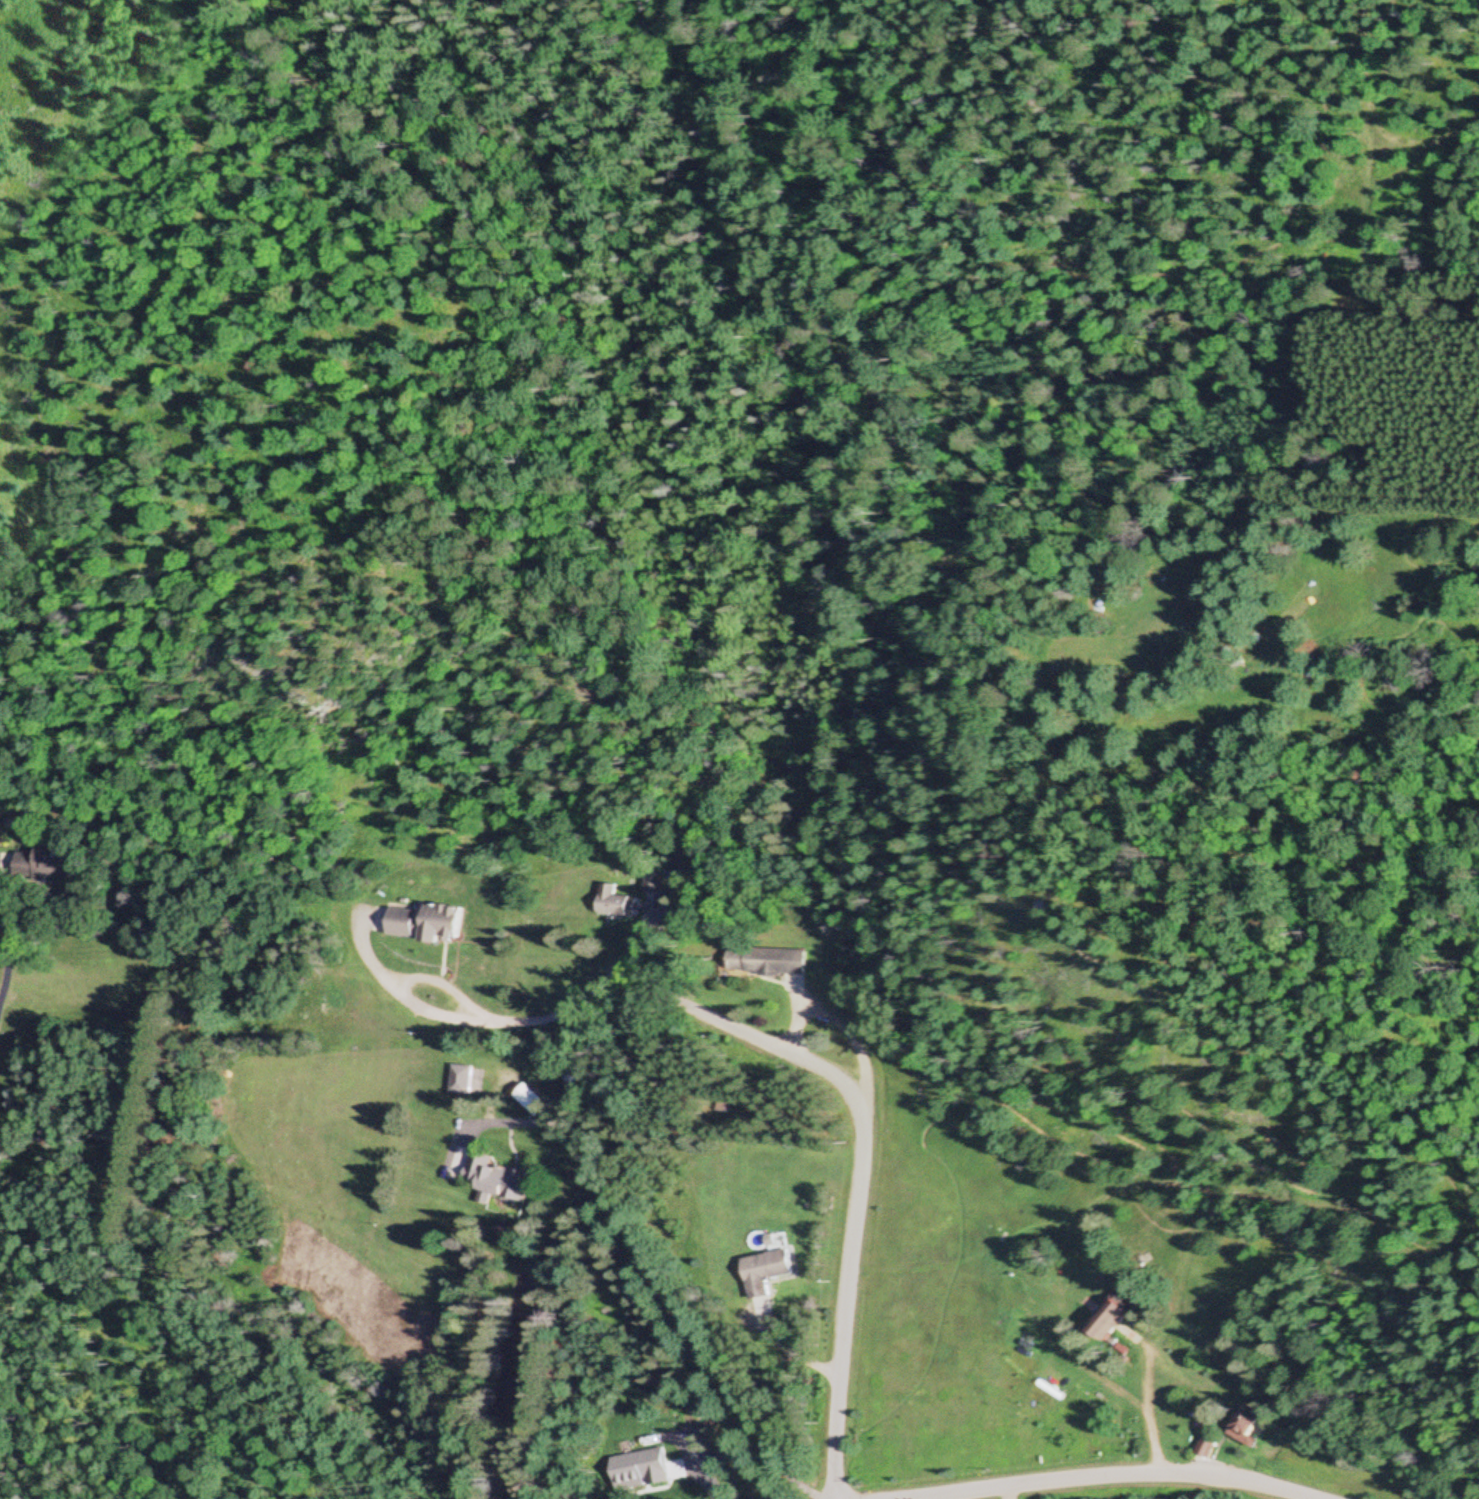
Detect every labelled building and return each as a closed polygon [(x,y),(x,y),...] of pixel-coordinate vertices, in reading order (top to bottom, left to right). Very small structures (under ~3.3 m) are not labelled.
[(73,859),(32,853),(32,858),(0,853),(0,855),(0,874),(69,884),(73,859)] [(594,916),(625,917),(626,897),(612,897),(612,887),(596,886),(594,916)] [(438,944),(439,940),(457,942),(460,908),(423,904),(419,943),(438,944)] [(387,937),(414,937),(414,911),(387,911),(387,937)] [(799,952),(725,949),(724,976),(798,978),(799,952)] [(470,1067),(449,1067),(449,1096),(470,1096),(470,1067)] [(538,1118),(549,1105),(525,1084),(514,1097),(538,1118)] [(475,1164),(472,1193),(502,1196),(502,1191),(526,1194),(529,1170),(475,1164)] [(766,1280),(792,1275),(787,1251),(741,1260),(749,1302),(769,1298),(766,1280)] [(1091,1334),(1103,1344),(1127,1315),(1115,1305),(1091,1334)] [(1262,1417),(1236,1407),(1225,1437),(1252,1446),(1262,1417)] [(1201,1457),(1207,1458),(1212,1442),(1205,1440),(1201,1457)]
